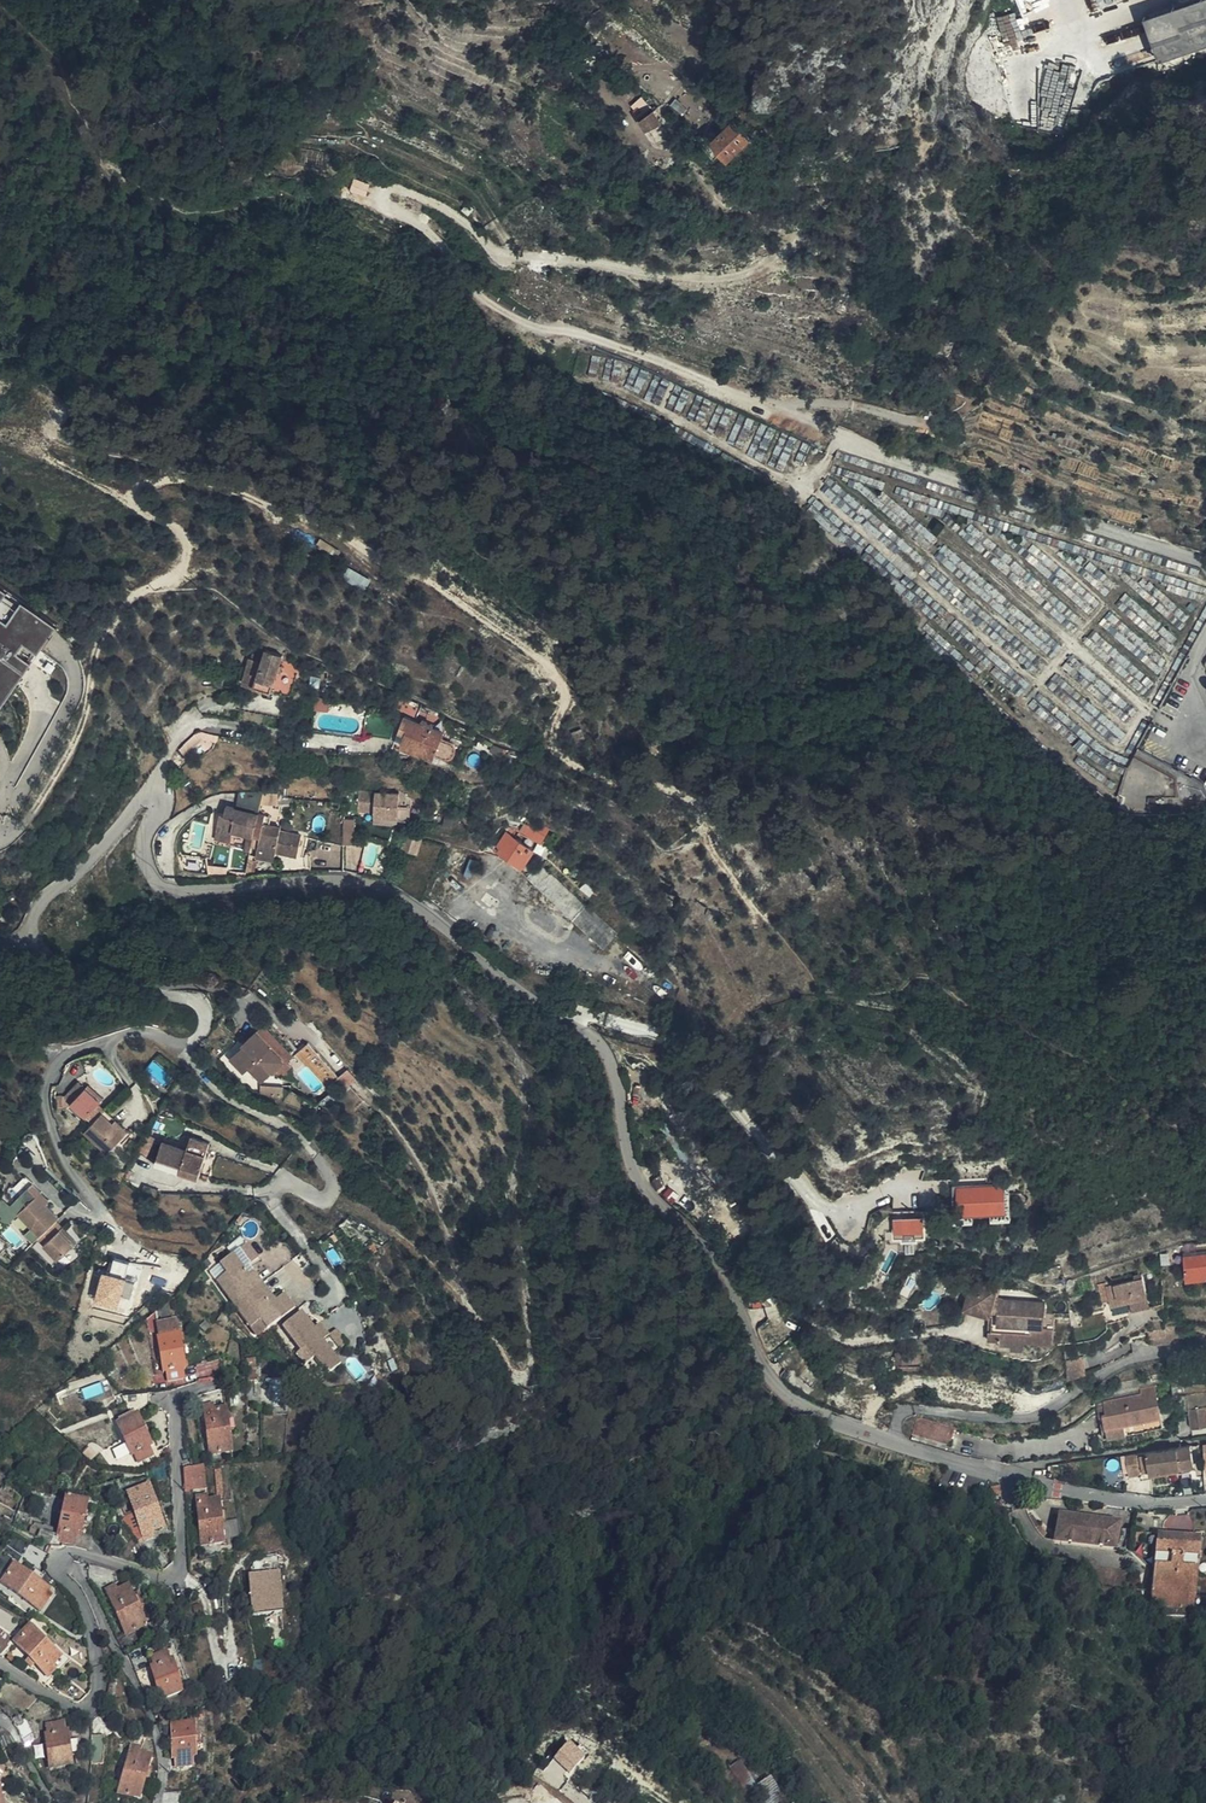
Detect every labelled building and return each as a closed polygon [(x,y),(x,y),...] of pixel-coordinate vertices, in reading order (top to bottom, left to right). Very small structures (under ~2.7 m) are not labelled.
[(1205,46),(1205,0),(1194,0),(1143,18),(1159,62),(1205,46)] [(641,120),(654,110),(659,104),(645,91),(638,97),(643,103),(634,110),(641,120)] [(662,121),(654,110),(641,120),(648,131),(662,121)] [(730,160),(752,140),(734,121),(712,142),(730,160)] [(376,188),(380,174),(364,168),(359,181),(376,188)] [(14,587),(0,576),(0,605),(14,587)] [(1,708),(64,624),(29,598),(12,619),(0,610),(0,635),(0,636),(0,707),(1,708)] [(266,653),(267,646),(260,645),(259,651),(266,653)] [(277,675),(279,668),(280,664),(288,665),(290,656),(283,654),(284,650),(267,646),(266,653),(259,651),(256,661),(252,660),(245,687),(272,694),(277,675)] [(401,708),(417,714),(418,710),(398,703),(395,710),(400,712),(401,708)] [(420,724),(421,721),(415,718),(417,714),(401,708),(400,712),(405,714),(404,718),(420,724)] [(167,719),(161,712),(155,717),(161,725),(167,719)] [(422,720),(421,721),(420,724),(404,718),(399,729),(406,732),(401,744),(422,751),(423,749),(436,754),(437,751),(439,752),(440,753),(442,754),(445,755),(448,755),(451,754),(452,753),(454,752),(455,749),(455,747),(455,746),(455,744),(453,743),(452,742),(449,740),(442,737),(444,731),(432,726),(433,724),(422,720)] [(1205,812),(1205,791),(1204,786),(1137,748),(1125,771),(1111,819),(1205,812)] [(237,794),(233,809),(250,813),(258,815),(262,795),(237,794)] [(357,815),(374,816),(375,796),(359,795),(357,815)] [(399,797),(375,796),(374,816),(373,819),(397,820),(399,797)] [(412,817),(411,804),(401,804),(401,817),(412,817)] [(253,837),(256,822),(249,821),(250,813),(233,809),(224,807),(222,815),(218,815),(213,840),(230,844),(232,831),(253,837)] [(258,815),(250,813),(249,821),(256,822),(258,815)] [(258,815),(256,822),(262,824),(263,824),(265,816),(258,815)] [(530,817),(521,829),(541,842),(549,828),(530,817)] [(346,843),(356,843),(356,818),(347,818),(346,843)] [(259,838),(262,824),(256,822),(253,837),(259,838)] [(263,824),(262,824),(259,838),(254,858),(273,861),(275,852),(296,856),(301,836),(279,831),(280,828),(263,824)] [(507,833),(515,838),(521,829),(519,828),(516,826),(515,826),(512,825),(508,825),(504,825),(502,825),(500,827),(507,833)] [(533,850),(515,838),(507,833),(496,847),(523,865),(533,850)] [(400,849),(405,851),(415,854),(416,855),(422,836),(418,835),(415,835),(412,835),(410,835),(408,836),(406,836),(404,838),(403,839),(402,842),(401,846),(400,849)] [(415,854),(405,851),(402,859),(413,861),(415,854)] [(553,854),(542,865),(586,905),(597,894),(583,881),(553,854)] [(203,869),(201,859),(174,856),(176,872),(204,875),(203,869)] [(575,918),(604,946),(616,932),(586,905),(542,865),(528,876),(573,919),(575,918)] [(222,869),(203,869),(204,875),(204,879),(222,879),(222,869)] [(283,1060),(256,1032),(241,1046),(243,1048),(230,1059),(243,1073),(248,1068),(261,1081),(283,1060)] [(337,1079),(307,1044),(295,1054),(325,1089),(337,1079)] [(74,1099),(84,1087),(78,1081),(68,1093),(74,1099)] [(86,1086),(84,1087),(74,1099),(66,1108),(80,1122),(84,1118),(97,1104),(101,1100),(86,1086)] [(282,1099),(282,1086),(259,1086),(258,1096),(268,1097),(268,1099),(282,1099)] [(103,1109),(97,1104),(84,1118),(91,1123),(103,1109)] [(105,1111),(102,1114),(124,1134),(127,1131),(105,1111)] [(124,1134),(102,1114),(83,1133),(106,1154),(124,1134)] [(154,1164),(168,1169),(170,1163),(180,1166),(178,1172),(197,1177),(208,1143),(190,1138),(186,1150),(162,1143),(154,1164)] [(170,1163),(168,1169),(178,1172),(180,1166),(170,1163)] [(1008,1181),(952,1185),(953,1217),(975,1216),(975,1212),(992,1210),(992,1216),(1012,1215),(1008,1181)] [(36,1196),(45,1205),(50,1201),(41,1191),(36,1196)] [(57,1218),(45,1205),(36,1196),(29,1202),(21,1194),(10,1204),(38,1237),(42,1234),(48,1240),(43,1245),(57,1261),(72,1246),(58,1231),(62,1227),(55,1220),(57,1218)] [(76,1242),(62,1227),(58,1231),(72,1246),(76,1242)] [(248,1267),(251,1265),(262,1257),(250,1241),(236,1252),(248,1267)] [(1205,1253),(1205,1242),(1189,1243),(1189,1250),(1183,1251),(1184,1256),(1205,1253)] [(275,1298),(251,1265),(248,1267),(236,1252),(222,1262),(230,1272),(221,1278),(254,1323),(263,1317),(270,1326),(284,1316),(273,1300),(275,1298)] [(1184,1256),(1186,1273),(1205,1271),(1205,1253),(1184,1256)] [(96,1301),(121,1306),(124,1293),(134,1295),(137,1279),(128,1277),(132,1259),(115,1256),(112,1270),(103,1268),(96,1301)] [(1143,1277),(1106,1287),(1109,1300),(1110,1306),(1130,1301),(1148,1296),(1143,1277)] [(999,1339),(1026,1341),(1054,1343),(1055,1303),(1050,1303),(1023,1301),(1002,1300),(994,1297),(996,1290),(950,1278),(948,1288),(967,1292),(964,1305),(993,1312),(992,1331),(988,1331),(988,1338),(999,1339)] [(1109,1300),(1106,1287),(1105,1283),(1097,1284),(1102,1302),(1109,1300)] [(286,1290),(275,1298),(273,1300),(284,1316),(298,1306),(286,1290)] [(1150,1306),(1148,1296),(1130,1301),(1132,1311),(1150,1306)] [(172,1317),(165,1305),(156,1312),(161,1319),(172,1317)] [(329,1334),(333,1332),(323,1320),(319,1323),(307,1309),(290,1323),(307,1344),(302,1348),(312,1359),(320,1352),(334,1370),(349,1358),(341,1349),(329,1334)] [(150,1317),(147,1319),(149,1338),(157,1337),(164,1371),(167,1371),(169,1380),(184,1377),(183,1368),(185,1367),(179,1333),(178,1333),(175,1321),(156,1324),(154,1313),(150,1317)] [(341,1325),(333,1332),(329,1334),(341,1349),(353,1339),(341,1325)] [(1180,1334),(1181,1342),(1197,1340),(1196,1331),(1180,1334)] [(1180,1334),(1166,1336),(1167,1344),(1181,1342),(1180,1334)] [(812,1346),(801,1335),(793,1344),(804,1355),(812,1346)] [(1167,1344),(1166,1336),(1149,1340),(1150,1346),(1167,1344)] [(1025,1349),(1026,1341),(999,1339),(999,1344),(1011,1345),(1011,1348),(1025,1349)] [(920,1362),(919,1352),(910,1352),(909,1348),(896,1348),(896,1362),(920,1362)] [(1172,1368),(1176,1367),(1184,1367),(1183,1356),(1171,1358),(1172,1368)] [(256,1380),(255,1359),(246,1360),(248,1381),(256,1380)] [(1163,1426),(1155,1387),(1140,1390),(1141,1394),(1096,1405),(1103,1439),(1163,1426)] [(136,1411),(150,1405),(149,1395),(122,1398),(131,1417),(116,1425),(131,1455),(134,1454),(138,1462),(153,1454),(149,1447),(152,1445),(136,1411)] [(231,1451),(227,1407),(214,1409),(213,1404),(203,1406),(209,1453),(231,1451)] [(1191,1429),(1205,1426),(1205,1408),(1189,1411),(1191,1429)] [(950,1445),(955,1428),(924,1418),(917,1418),(913,1433),(950,1445)] [(814,1433),(808,1441),(813,1443),(818,1436),(814,1433)] [(1194,1471),(1190,1447),(1147,1453),(1129,1455),(1125,1456),(1128,1477),(1140,1475),(1178,1469),(1179,1474),(1194,1471)] [(206,1489),(204,1465),(194,1466),(183,1467),(184,1492),(206,1489)] [(1032,1476),(1048,1479),(1049,1467),(1033,1469),(1032,1476)] [(223,1495),(220,1469),(215,1470),(217,1496),(223,1495)] [(1141,1479),(1179,1474),(1178,1469),(1140,1475),(1141,1479)] [(133,1510),(144,1538),(153,1536),(152,1531),(163,1526),(148,1486),(127,1493),(133,1510)] [(80,1534),(89,1497),(83,1495),(81,1500),(74,1498),(75,1494),(67,1492),(59,1523),(57,1535),(60,1536),(59,1542),(68,1544),(76,1545),(78,1540),(79,1540),(80,1534)] [(224,1542),(219,1500),(207,1500),(206,1495),(197,1497),(202,1545),(224,1542)] [(116,1512),(138,1541),(144,1538),(133,1510),(126,1512),(123,1506),(116,1512)] [(1056,1538),(1116,1547),(1119,1523),(1060,1515),(1056,1538)] [(40,1530),(37,1537),(50,1544),(54,1536),(40,1530)] [(92,1536),(80,1534),(79,1540),(78,1540),(76,1545),(89,1549),(92,1536)] [(1150,1613),(1193,1617),(1200,1537),(1156,1534),(1150,1613)] [(121,1547),(131,1560),(149,1554),(138,1541),(121,1547)] [(48,1553),(29,1543),(22,1556),(43,1569),(44,1567),(49,1554),(48,1553)] [(2,1581),(17,1592),(28,1600),(41,1609),(46,1602),(42,1598),(49,1588),(40,1581),(43,1575),(35,1570),(31,1575),(14,1564),(2,1581)] [(243,1574),(244,1614),(256,1614),(272,1614),(271,1573),(243,1574)] [(125,1634),(117,1638),(125,1653),(138,1646),(146,1642),(158,1638),(161,1637),(154,1620),(146,1624),(138,1605),(133,1595),(129,1585),(117,1590),(116,1585),(105,1590),(125,1634)] [(188,1597),(185,1590),(177,1593),(180,1601),(188,1597)] [(28,1600),(17,1592),(12,1599),(24,1607),(28,1600)] [(138,1593),(133,1595),(138,1605),(142,1602),(138,1593)] [(201,1611),(200,1604),(193,1605),(194,1612),(201,1611)] [(1193,1624),(1193,1617),(1150,1613),(1150,1620),(1193,1624)] [(256,1614),(244,1614),(244,1630),(257,1630),(256,1614)] [(195,1629),(206,1626),(203,1617),(193,1622),(195,1629)] [(60,1657),(52,1649),(56,1645),(48,1637),(44,1641),(30,1626),(14,1641),(48,1676),(55,1669),(51,1666),(60,1657)] [(182,1692),(172,1659),(169,1660),(167,1652),(151,1656),(154,1665),(151,1666),(160,1698),(182,1692)] [(25,1716),(14,1722),(24,1740),(33,1732),(25,1716)] [(81,1753),(80,1739),(69,1741),(68,1730),(66,1730),(64,1722),(47,1724),(48,1732),(46,1733),(51,1767),(73,1763),(71,1754),(81,1753)] [(204,1753),(203,1735),(194,1735),(193,1722),(172,1723),(172,1757),(175,1758),(175,1767),(192,1766),(192,1757),(195,1756),(195,1754),(204,1753)] [(17,1746),(10,1735),(1,1729),(0,1729),(0,1752),(17,1746)] [(105,1736),(91,1735),(91,1763),(103,1763),(105,1736)] [(139,1797),(151,1756),(139,1752),(141,1748),(131,1745),(119,1792),(139,1797)] [(564,1747),(545,1769),(562,1784),(582,1762),(564,1747)] [(769,1777),(756,1785),(740,1761),(730,1768),(746,1792),(751,1788),(761,1802),(785,1802),(769,1777)] [(183,1792),(165,1792),(162,1802),(181,1802),(183,1792)]
